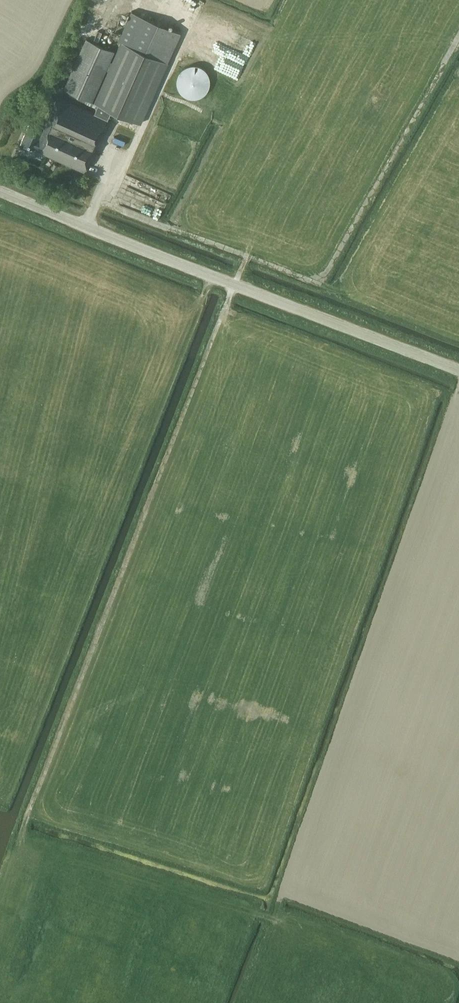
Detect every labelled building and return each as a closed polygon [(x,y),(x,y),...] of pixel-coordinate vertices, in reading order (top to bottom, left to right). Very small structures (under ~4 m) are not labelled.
[(180,34),(130,11),(117,40),(121,42),(116,52),(88,39),(65,90),(99,105),(95,114),(58,97),(43,130),(29,124),(21,142),(34,148),(34,149),(84,172),(112,111),(140,123),(180,34)] [(199,65),(193,65),(188,65),(184,68),(180,71),(178,76),(177,81),(178,86),(180,91),(184,95),(188,97),(193,98),(199,97),(203,95),(207,91),(209,86),(210,81),(209,76),(207,71),(203,68),(199,65)]
